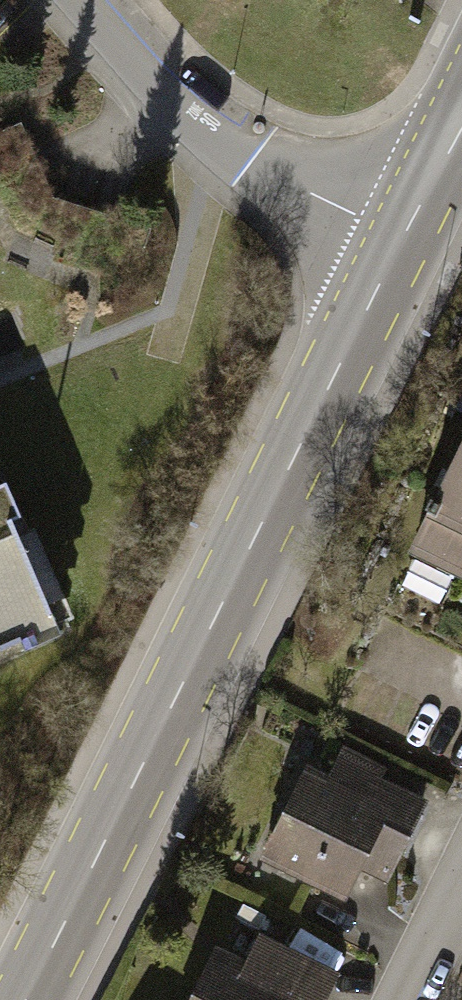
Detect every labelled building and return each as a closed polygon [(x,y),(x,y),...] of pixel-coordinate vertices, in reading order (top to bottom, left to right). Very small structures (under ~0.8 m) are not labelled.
[(413,567),(461,591),(461,468),(413,567)] [(39,636),(0,528),(0,650),(39,636)] [(261,865),(346,907),(390,820),(305,778),(261,865)] [(322,997),(276,975),(270,987),(218,962),(200,999),(320,999),(322,997)]
